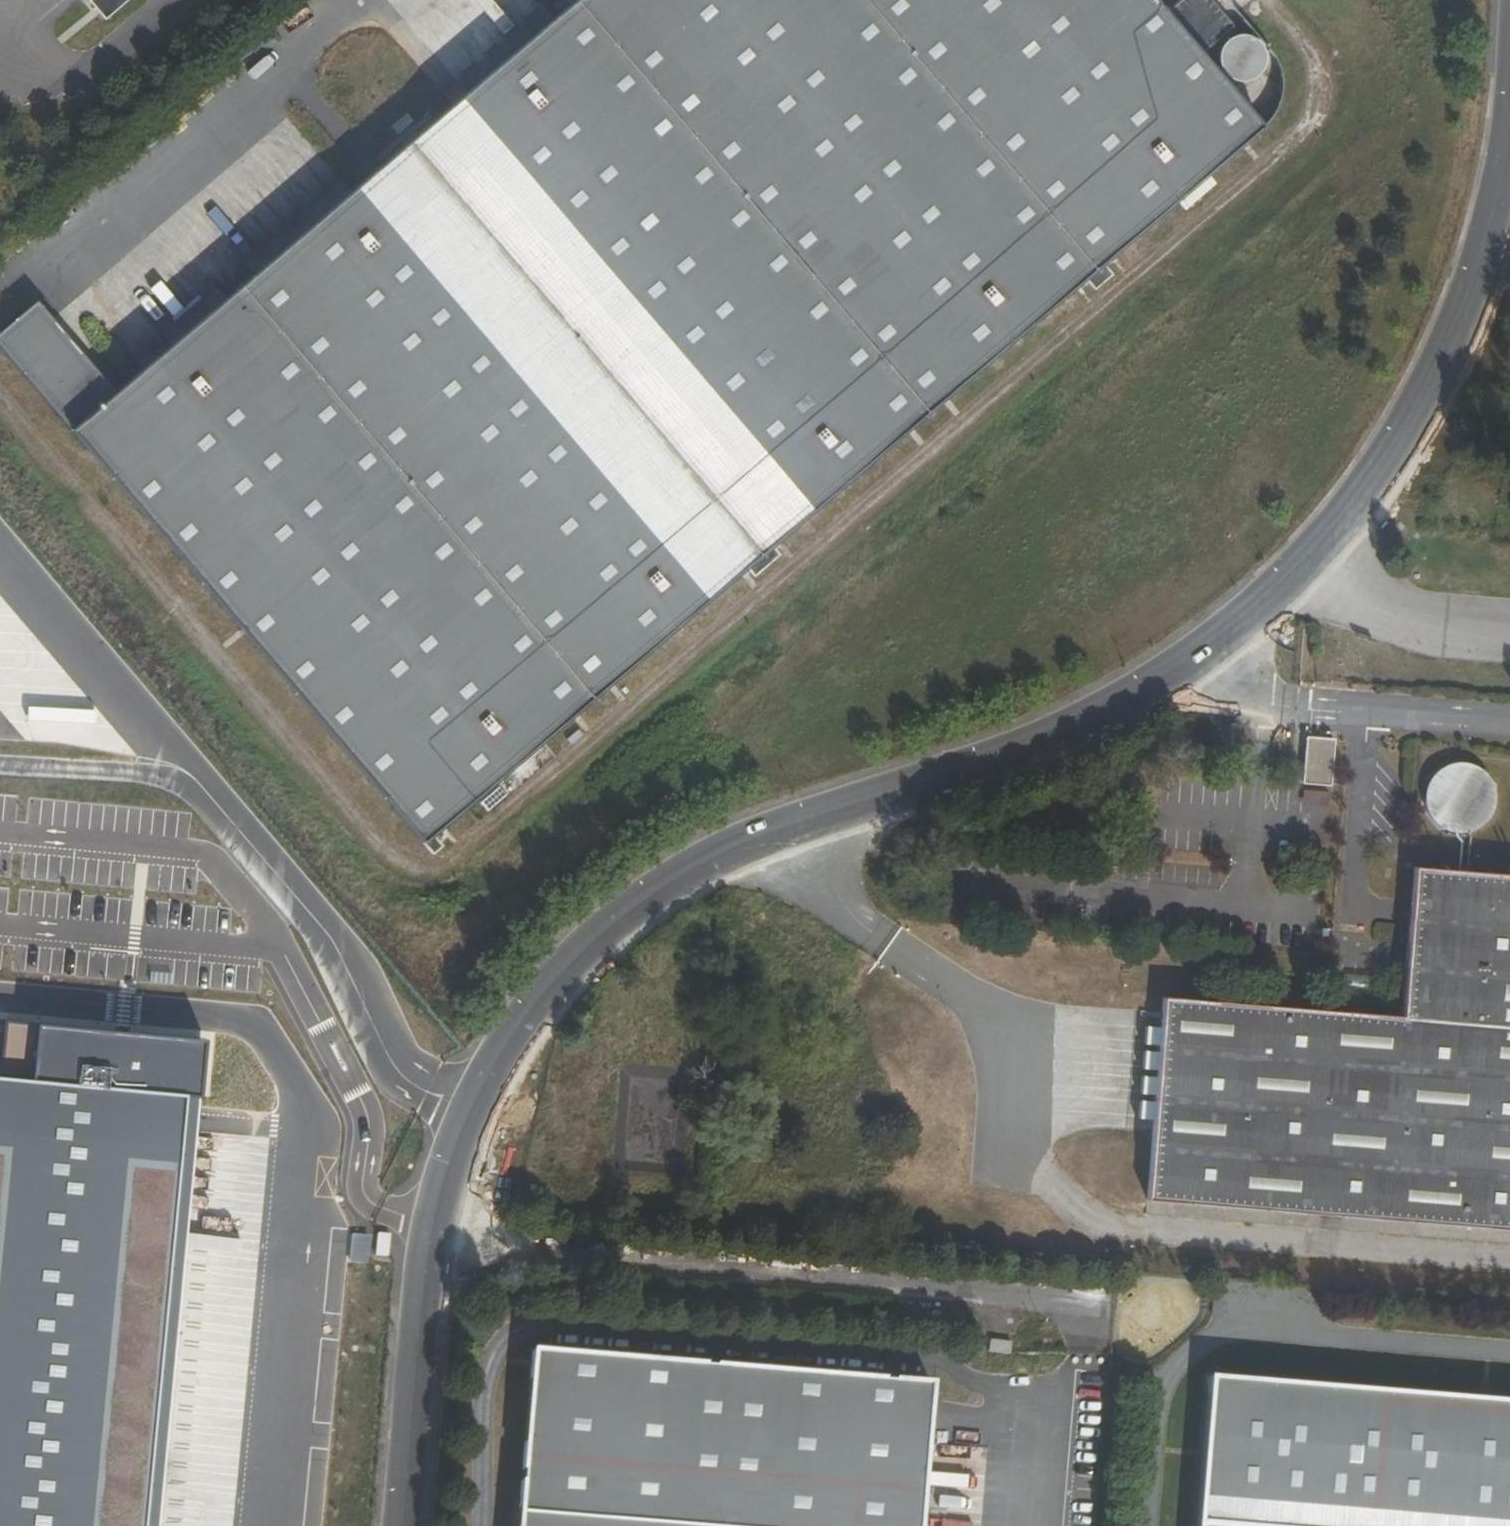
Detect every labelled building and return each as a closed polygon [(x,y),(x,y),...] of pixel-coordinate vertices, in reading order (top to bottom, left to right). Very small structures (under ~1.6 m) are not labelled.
[(431,850),(441,841),(431,829),(744,563),(752,572),(778,551),(770,541),(1083,274),(1093,286),(1111,271),(1101,259),(1261,123),(1199,51),(1218,34),(1223,40),(1217,53),(1221,66),(1230,75),(1243,77),(1253,73),(1260,65),(1263,54),(1260,44),(1256,37),(1249,33),(1241,31),(1233,32),(1228,26),(1233,22),(1214,0),(1172,0),(1163,8),(1156,0),(567,0),(113,387),(35,295),(0,325),(0,344),(431,850)] [(41,13),(67,0),(34,0),(41,13)] [(102,19),(124,0),(86,0),(102,19)] [(398,129),(414,115),(407,107),(391,121),(398,129)] [(1325,780),(1329,733),(1299,730),(1295,778),(1325,780)] [(1473,837),(1496,777),(1439,755),(1416,815),(1473,837)] [(498,782),(477,799),(487,811),(508,795),(498,782)] [(1409,851),(1395,1014),(1159,993),(1141,1193),(1413,1218),(1429,853),(1409,851)] [(1429,853),(1413,1218),(1509,1227),(1509,860),(1429,853)] [(200,1040),(2,1021),(0,1037),(0,1525),(154,1525),(200,1040)] [(930,1384),(531,1351),(516,1525),(918,1525),(930,1384)] [(1202,1389),(1192,1525),(1509,1525),(1509,1412),(1202,1389)]
